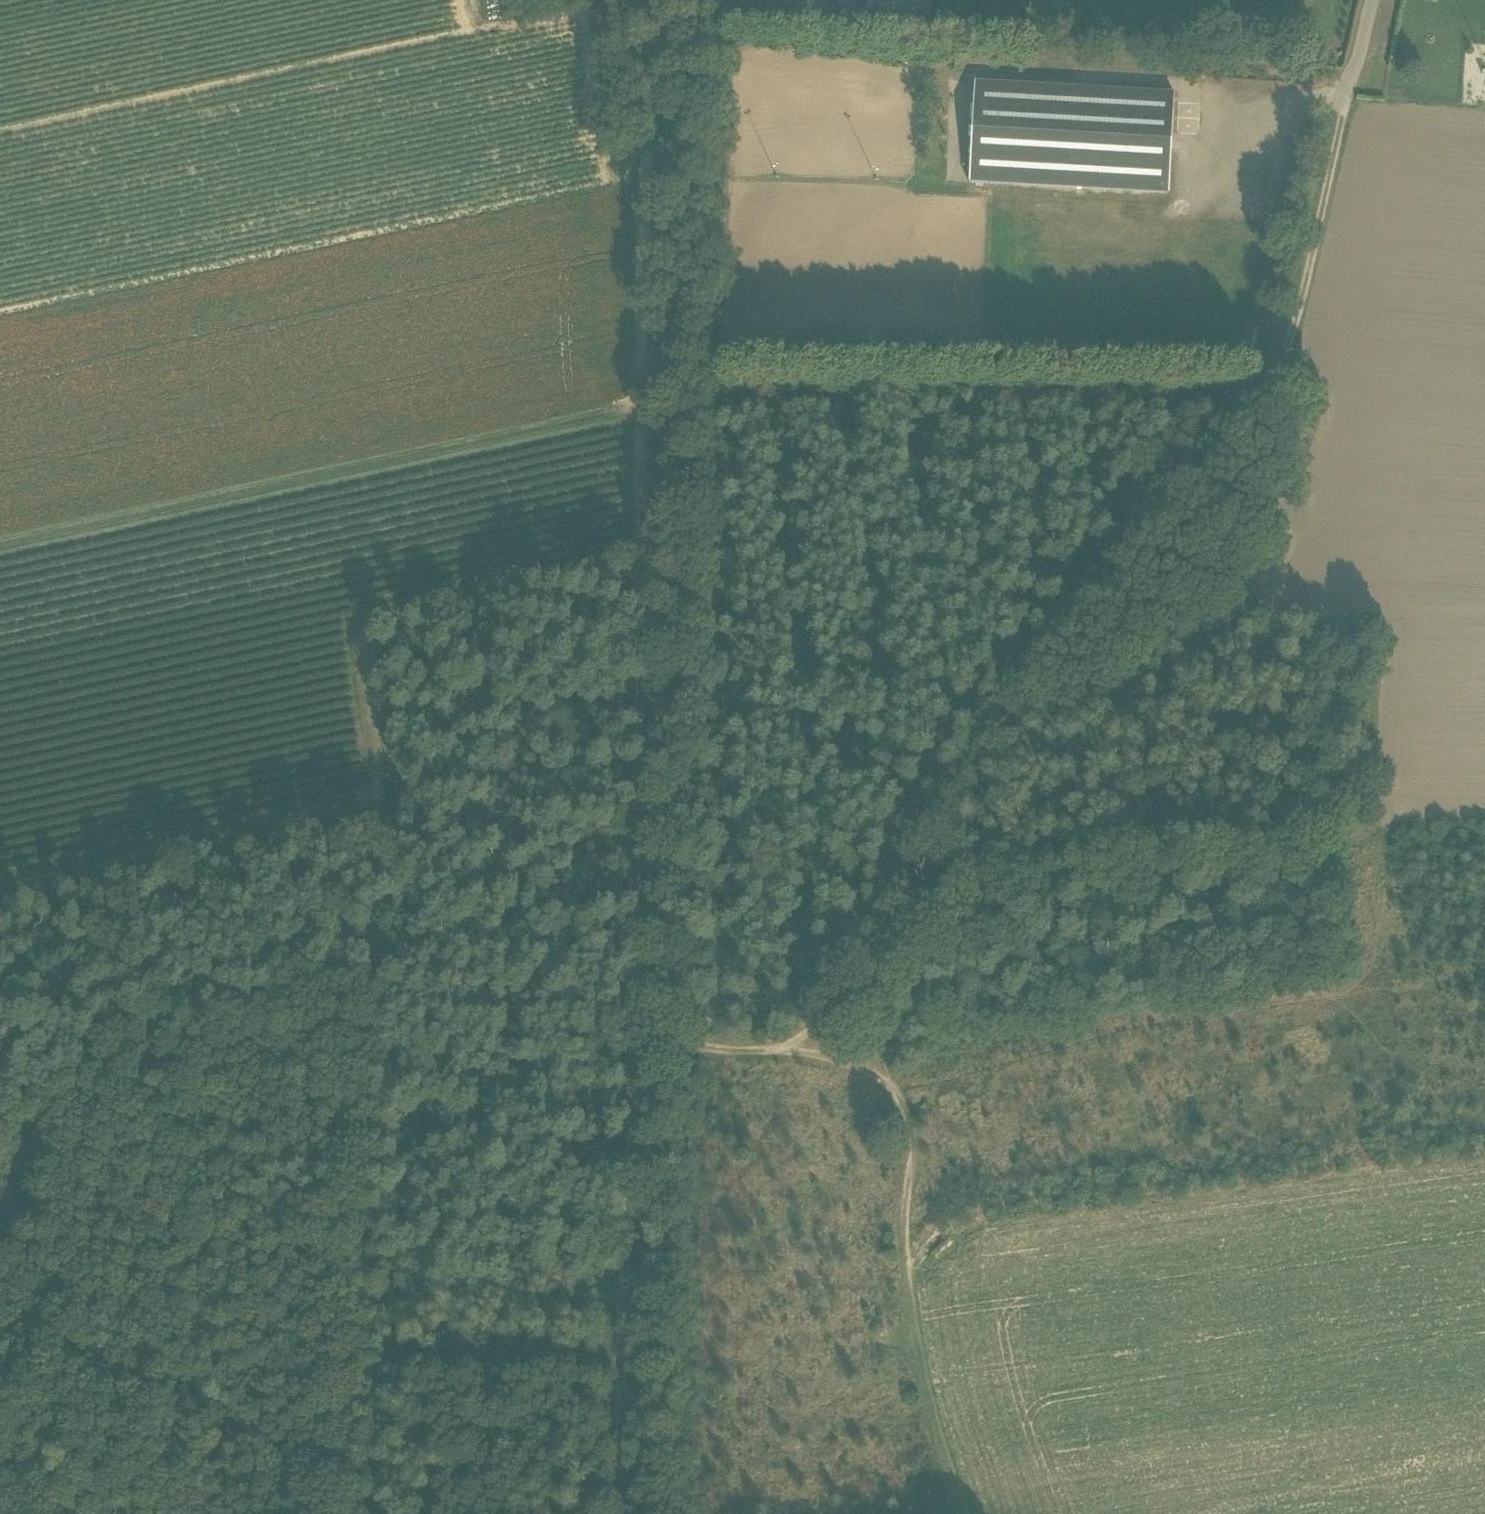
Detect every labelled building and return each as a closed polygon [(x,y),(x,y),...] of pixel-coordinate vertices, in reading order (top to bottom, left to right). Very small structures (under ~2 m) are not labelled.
[(1175,94),(976,82),(971,183),(1169,194),(1175,94)]
